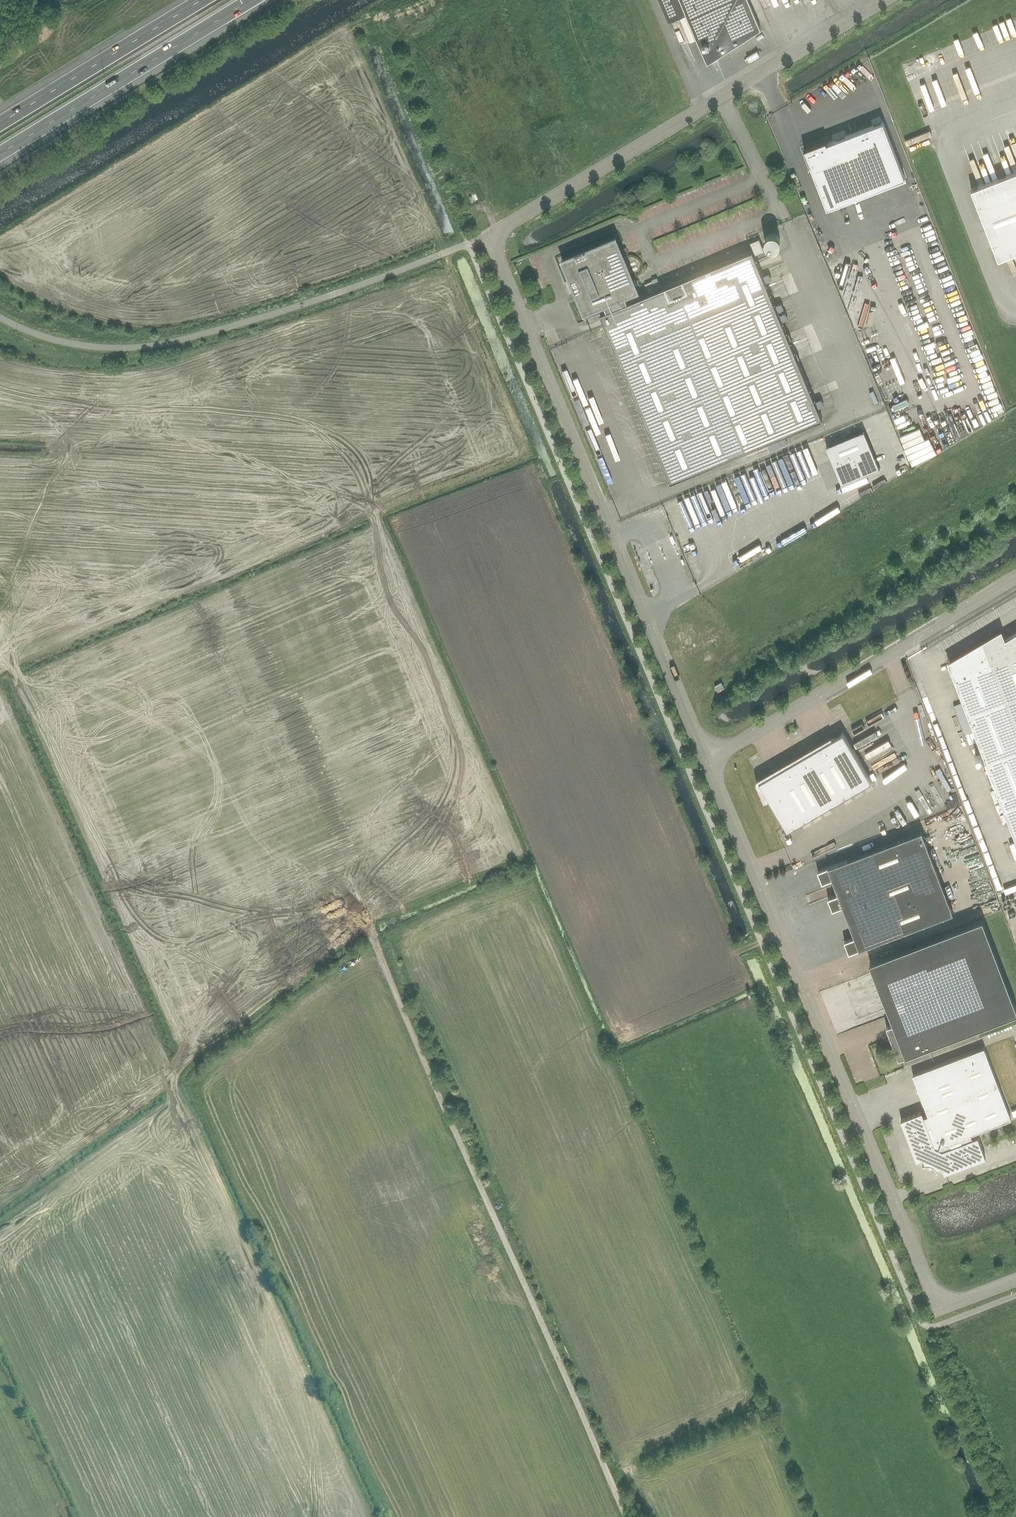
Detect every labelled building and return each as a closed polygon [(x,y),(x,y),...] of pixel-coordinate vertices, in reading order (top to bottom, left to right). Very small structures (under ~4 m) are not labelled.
[(670,22),(688,15),(708,62),(760,29),(749,0),(661,0),(670,22)] [(905,178),(883,122),(828,143),(826,140),(804,149),(810,164),(827,208),(905,178)] [(971,189),(998,259),(1015,252),(1015,171),(971,189)] [(771,249),(775,249),(778,247),(780,244),(781,241),(780,238),(778,235),(775,233),(771,233),(768,235),(766,238),(765,241),(766,244),(768,247),(771,249)] [(628,302),(625,296),(638,291),(616,237),(562,259),(584,313),(604,305),(607,311),(600,314),(670,483),(822,419),(754,255),(756,255),(765,251),(759,238),(750,242),(754,250),(641,297),(628,302)] [(656,289),(661,287),(657,277),(652,279),(656,289)] [(649,293),(656,290),(652,280),(645,284),(649,293)] [(864,430),(825,446),(841,484),(879,468),(864,430)] [(1005,639),(1001,631),(950,662),(956,679),(955,680),(1015,843),(1015,633),(1005,639)] [(718,691),(725,687),(722,682),(715,686),(718,691)] [(965,734),(974,731),(963,701),(954,705),(965,734)] [(871,781),(843,732),(766,778),(764,778),(762,778),(760,778),(758,778),(757,780),(756,781),(757,783),(764,801),(769,798),(788,830),(871,781)] [(871,768),(892,758),(887,748),(866,758),(871,768)] [(954,914),(923,832),(819,871),(823,883),(834,879),(839,894),(829,898),(833,910),(844,906),(855,937),(845,941),(849,953),(954,914)] [(1015,1013),(1015,1006),(983,919),(870,962),(898,1034),(892,1036),(900,1057),(1015,1013)] [(1011,1118),(999,1085),(984,1047),(913,1075),(928,1115),(924,1117),(922,1111),(901,1120),(917,1160),(923,1158),(925,1162),(923,1163),(923,1164),(927,1163),(930,1163),(934,1165),(936,1167),(937,1171),(939,1170),(938,1168),(942,1167),(945,1173),(986,1157),(978,1136),(972,1138),(971,1134),(1011,1118)]
